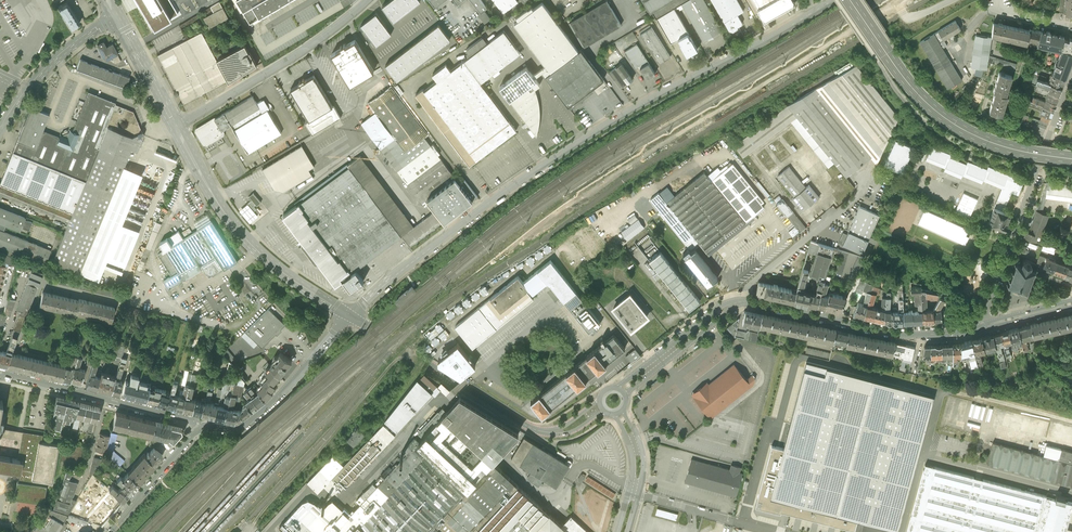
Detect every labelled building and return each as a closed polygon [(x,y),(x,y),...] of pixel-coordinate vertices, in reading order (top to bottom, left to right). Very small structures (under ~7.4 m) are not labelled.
[(153,28),(178,13),(170,0),(137,0),(153,28)] [(240,12),(244,10),(252,25),(295,0),(233,0),(240,12)] [(382,6),(394,21),(420,0),(390,0),(382,6)] [(435,8),(446,0),(429,0),(435,8)] [(480,14),(485,10),(487,8),(481,0),(470,0),(480,14)] [(503,14),(518,3),(516,0),(493,0),(503,14)] [(606,0),(569,23),(584,47),(621,25),(606,0)] [(681,3),(685,0),(645,0),(648,4),(646,5),(648,9),(649,8),(652,12),(656,17),(681,3)] [(683,7),(703,42),(722,31),(704,0),(685,0),(681,3),(683,7)] [(724,22),(729,30),(733,31),(738,28),(737,27),(742,24),(742,23),(737,14),(743,11),(737,0),(712,0),(724,22)] [(764,21),(769,19),(772,17),(781,12),(785,9),(794,4),(792,0),(752,0),(764,21)] [(68,4),(66,2),(58,7),(71,28),(79,23),(68,4)] [(204,18),(209,28),(228,18),(223,8),(219,2),(210,6),(214,12),(204,18)] [(543,71),(546,75),(578,51),(542,2),(533,9),(532,7),(528,10),(528,9),(524,12),(516,17),(518,20),(514,23),(546,65),(547,67),(542,71),(543,71)] [(681,3),(656,17),(670,43),(678,39),(680,43),(679,43),(686,55),(697,49),(690,37),(687,33),(688,33),(675,9),(678,8),(679,10),(683,7),(681,3)] [(491,19),(485,10),(480,14),(478,15),(485,23),(491,19)] [(376,13),(361,25),(365,30),(362,32),(366,37),(369,35),(376,45),(391,33),(376,13)] [(955,20),(938,31),(943,40),(961,29),(955,20)] [(993,23),(992,35),(1027,43),(1027,42),(1037,44),(1041,31),(1030,29),(1029,31),(1022,29),(1023,28),(1019,27),(1019,28),(1002,24),(1002,23),(999,23),(999,24),(993,23)] [(438,24),(385,64),(397,80),(450,39),(438,24)] [(651,27),(640,34),(659,64),(670,57),(651,27)] [(202,31),(158,54),(177,90),(175,91),(175,93),(176,94),(179,93),(184,103),(227,80),(229,82),(232,81),(232,80),(236,78),(257,65),(250,52),(249,52),(245,45),(217,60),(202,31)] [(464,162),(466,160),(469,165),(493,147),(516,130),(481,83),(520,53),(504,31),(487,43),(483,37),(466,50),(467,58),(451,70),(446,64),(432,74),(437,80),(424,90),(422,88),(416,93),(463,156),(461,158),(464,162)] [(947,45),(943,40),(938,31),(920,42),(948,88),(962,80),(942,48),(947,45)] [(1071,60),(1071,38),(1069,38),(1069,40),(1068,40),(1064,38),(1064,39),(1063,39),(1064,36),(1050,33),(1050,32),(1047,31),(1046,32),(1041,31),(1037,44),(1036,45),(1059,50),(1060,53),(1056,64),(1055,63),(1054,67),(1055,67),(1053,73),(1065,77),(1071,60)] [(991,37),(975,35),(971,67),(987,69),(988,62),(989,55),(991,37)] [(340,49),(332,53),(350,85),(374,71),(355,39),(347,44),(346,45),(345,44),(340,46),(341,48),(340,49)] [(103,42),(97,45),(105,60),(111,57),(117,54),(112,44),(107,47),(106,47),(103,42)] [(636,44),(624,52),(639,75),(643,73),(647,79),(655,73),(636,44)] [(545,76),(568,106),(604,80),(581,49),(578,51),(546,75),(545,76)] [(117,54),(111,57),(115,64),(121,61),(117,54)] [(989,55),(988,62),(1014,69),(1016,63),(989,55)] [(83,60),(80,59),(77,69),(126,87),(130,77),(120,73),(119,74),(83,60)] [(621,63),(611,71),(617,79),(622,86),(633,79),(621,63)] [(856,64),(787,104),(797,116),(790,121),(828,167),(834,162),(846,176),(871,157),(877,163),(899,117),(856,64)] [(536,72),(532,75),(534,77),(538,75),(543,71),(542,71),(547,67),(546,65),(536,72)] [(1031,65),(1027,75),(1034,78),(1045,82),(1046,78),(1032,73),(1032,72),(1032,69),(1036,71),(1038,67),(1031,65)] [(526,67),(499,87),(536,136),(538,130),(539,123),(540,116),(540,110),(539,102),(537,96),(535,88),(540,85),(534,77),(532,75),(526,67)] [(617,79),(611,71),(608,73),(614,81),(617,79)] [(995,92),(989,112),(1002,115),(1007,96),(1006,95),(1012,76),(999,72),(994,92),(995,92)] [(1053,73),(1049,83),(1062,88),(1065,77),(1053,73)] [(299,84),(291,89),(309,120),(306,123),(313,134),(341,117),(314,75),(306,80),(305,81),(304,80),(303,80),(300,82),(300,83),(300,84),(299,84)] [(1059,95),(1062,88),(1049,83),(1045,82),(1034,78),(1032,82),(1049,88),(1048,91),(1059,95)] [(427,199),(455,178),(438,155),(439,154),(437,150),(435,151),(431,146),(424,137),(430,133),(394,86),(392,87),(391,87),(370,103),(372,106),(368,110),(372,115),(361,123),(421,203),(427,199)] [(1056,102),(1059,95),(1048,91),(1047,94),(1045,98),(1056,102)] [(31,107),(0,183),(0,190),(70,219),(53,263),(99,281),(107,260),(125,267),(139,231),(122,224),(142,174),(124,166),(129,154),(128,153),(130,148),(136,151),(143,134),(133,111),(95,96),(89,94),(87,100),(71,139),(68,140),(66,141),(42,132),(49,114),(31,107)] [(257,103),(253,96),(216,117),(215,118),(222,131),(224,130),(232,125),(248,153),(282,133),(268,110),(267,110),(262,100),(257,103)] [(1033,97),(1031,101),(1043,106),(1044,101),(1033,97)] [(1053,110),(1056,102),(1045,98),(1044,101),(1043,106),(1053,110)] [(1026,104),(1041,109),(1043,106),(1031,101),(1028,100),(1026,104)] [(1040,113),(1043,114),(1051,117),(1053,110),(1043,106),(1041,109),(1040,113)] [(1046,129),(1048,124),(1041,121),(1016,112),(1015,118),(1046,129)] [(1043,114),(1041,121),(1048,124),(1051,117),(1043,114)] [(224,130),(222,131),(215,118),(216,117),(215,117),(196,128),(195,131),(199,138),(204,145),(207,146),(214,141),(224,135),(225,132),(224,130)] [(914,148),(895,139),(884,165),(902,173),(914,148)] [(302,145),(262,168),(275,189),(284,191),(312,175),(309,169),(314,166),(302,145)] [(962,177),(963,174),(982,182),(984,179),(1003,187),(995,207),(1003,210),(1007,201),(1011,192),(1018,195),(1024,181),(988,167),(987,170),(971,163),(972,159),(969,157),(966,165),(950,158),(951,155),(931,147),(926,159),(946,167),(945,170),(962,177)] [(401,236),(414,226),(360,155),(348,164),(349,166),(283,215),(304,243),(302,245),(302,247),(305,251),(308,252),(312,258),(312,261),(315,265),(318,266),(320,264),(336,285),(342,280),(350,291),(360,283),(360,284),(364,281),(356,270),(401,236)] [(691,249),(699,243),(709,256),(755,219),(753,216),(764,207),(761,204),(764,201),(733,162),(717,175),(713,169),(707,175),(704,171),(666,202),(658,193),(650,199),(691,249)] [(789,167),(777,176),(794,197),(791,199),(801,212),(819,197),(809,185),(806,187),(789,167)] [(427,199),(436,211),(444,222),(454,214),(456,216),(459,214),(457,212),(472,201),(459,183),(455,178),(427,199)] [(499,180),(498,180),(493,182),(497,190),(506,186),(504,182),(502,178),(499,180)] [(464,179),(459,183),(472,201),(477,197),(464,179)] [(1036,210),(1042,212),(1046,201),(1045,198),(1071,202),(1071,186),(1047,182),(1036,210)] [(770,195),(763,186),(760,188),(767,197),(770,195)] [(248,197),(251,201),(253,200),(257,204),(257,205),(261,202),(254,193),(248,197)] [(782,199),(777,204),(795,227),(799,232),(800,233),(806,228),(782,199)] [(254,206),(257,204),(253,200),(251,201),(248,204),(257,215),(258,215),(261,212),(258,208),(257,209),(254,206)] [(259,216),(258,215),(257,215),(248,204),(245,206),(240,211),(250,223),(255,219),(259,216)] [(646,220),(636,206),(600,231),(610,245),(646,220)] [(856,215),(848,231),(868,240),(879,215),(860,206),(857,213),(856,212),(854,215),(856,215)] [(1007,223),(1011,213),(1003,210),(995,207),(994,207),(989,223),(1005,228),(1008,229),(1009,224),(1007,223)] [(10,249),(7,255),(2,253),(0,257),(0,260),(14,266),(17,259),(11,257),(12,254),(24,259),(25,255),(46,263),(51,250),(33,243),(29,241),(3,231),(6,225),(20,231),(21,228),(28,230),(32,221),(0,208),(0,245),(10,249)] [(921,216),(918,223),(965,244),(969,236),(967,236),(966,235),(968,229),(924,209),(921,216)] [(1036,210),(1028,232),(1038,235),(1040,236),(1049,215),(1042,212),(1036,210)] [(444,222),(436,211),(401,236),(410,248),(444,222)] [(207,213),(194,222),(198,229),(212,220),(207,213)] [(820,215),(808,226),(812,230),(824,220),(820,215)] [(238,262),(212,220),(198,229),(183,238),(179,231),(160,242),(164,248),(163,249),(164,250),(158,254),(172,276),(163,281),(169,289),(184,280),(184,281),(202,269),(206,275),(208,274),(210,275),(212,277),(223,269),(224,271),(238,262)] [(156,222),(136,270),(141,273),(147,259),(146,259),(149,250),(151,250),(162,224),(156,222)] [(192,232),(189,227),(181,232),(184,237),(192,232)] [(799,232),(795,227),(791,230),(795,235),(799,232)] [(868,240),(848,231),(842,244),(862,253),(868,240)] [(1035,241),(1038,235),(1028,232),(1026,231),(1023,237),(1035,241)] [(648,233),(637,242),(639,245),(650,236),(648,233)] [(652,241),(650,239),(641,246),(643,249),(652,241)] [(811,241),(806,256),(812,258),(813,253),(816,253),(820,243),(811,241)] [(653,242),(644,250),(646,252),(655,245),(653,242)] [(834,248),(820,243),(816,253),(811,270),(810,275),(820,278),(824,279),(834,248)] [(548,245),(543,249),(547,254),(552,250),(548,245)] [(656,246),(647,253),(649,256),(658,248),(656,246)] [(716,276),(695,249),(691,252),(689,249),(683,253),(685,256),(685,257),(706,284),(716,276)] [(540,251),(534,255),(538,260),(543,256),(540,251)] [(660,251),(649,260),(658,271),(662,275),(687,306),(688,307),(689,309),(695,305),(698,302),(700,301),(669,263),(660,251)] [(848,252),(842,251),(841,254),(835,273),(841,274),(848,252)] [(1039,263),(1043,264),(1046,257),(1039,255),(1036,263),(1039,264),(1039,263)] [(858,256),(849,277),(855,279),(859,268),(864,258),(858,256)] [(531,257),(526,260),(530,266),(535,262),(531,257)] [(1049,258),(1046,257),(1043,264),(1042,267),(1052,271),(1056,261),(1053,260),(1054,259),(1049,257),(1049,258)] [(1017,262),(1016,262),(1016,264),(1014,263),(1014,264),(1016,264),(1013,271),(1012,271),(1011,272),(1013,272),(1010,279),(1009,279),(1008,280),(1010,280),(1008,284),(1007,284),(1006,284),(1008,285),(1007,287),(1008,287),(1009,285),(1011,286),(1013,287),(1012,289),(1013,289),(1014,287),(1015,288),(1014,291),(1018,293),(1019,289),(1021,290),(1020,291),(1021,292),(1022,290),(1026,292),(1025,293),(1026,293),(1026,292),(1027,292),(1028,293),(1029,291),(1027,291),(1029,287),(1030,288),(1030,287),(1029,286),(1032,279),(1033,280),(1033,279),(1032,278),(1034,271),(1036,272),(1039,264),(1036,263),(1026,260),(1023,261),(1021,265),(1017,264),(1017,263),(1017,262)] [(551,285),(564,301),(576,292),(551,261),(538,271),(547,283),(548,284),(550,286),(551,285)] [(1067,265),(1056,261),(1052,271),(1063,275),(1067,266),(1067,265)] [(653,274),(655,272),(647,262),(645,263),(648,267),(652,273),(653,274)] [(1067,266),(1063,275),(1063,276),(1071,280),(1071,268),(1067,266)] [(807,274),(810,275),(811,270),(803,268),(797,285),(800,286),(801,284),(803,285),(804,284),(807,274)] [(43,273),(32,270),(19,303),(25,306),(29,307),(43,273)] [(455,327),(472,348),(498,328),(533,299),(528,293),(530,291),(531,293),(533,295),(547,283),(538,271),(523,282),(518,276),(455,327)] [(508,271),(497,278),(499,280),(510,274),(508,271)] [(662,275),(658,271),(653,275),(654,276),(655,278),(656,279),(662,275)] [(830,278),(826,277),(825,279),(820,294),(823,295),(824,293),(826,293),(830,278)] [(824,279),(820,278),(816,289),(819,290),(818,293),(820,294),(825,279),(824,279)] [(863,304),(867,305),(871,292),(873,285),(873,284),(867,282),(861,280),(856,291),(862,293),(863,290),(867,291),(863,304)] [(898,297),(898,298),(902,298),(902,292),(902,283),(892,281),(892,288),(898,289),(898,293),(897,293),(897,297),(898,297)] [(910,281),(911,293),(914,293),(921,292),(921,289),(921,290),(921,283),(910,281)] [(756,293),(763,294),(784,299),(794,301),(796,291),(777,286),(778,284),(774,284),(773,285),(765,283),(758,282),(756,293)] [(409,288),(408,287),(399,295),(400,296),(395,300),(399,303),(402,303),(416,291),(416,289),(416,288),(413,284),(409,288)] [(794,301),(807,304),(810,292),(803,290),(804,287),(800,286),(797,285),(796,291),(794,301)] [(875,293),(878,294),(879,289),(879,288),(873,285),(871,292),(875,293)] [(484,286),(479,290),(483,295),(488,291),(484,286)] [(938,292),(921,290),(921,289),(921,292),(922,310),(925,310),(927,307),(926,297),(935,297),(937,297),(938,292)] [(476,292),(471,296),(475,301),(480,297),(476,292)] [(601,323),(576,292),(564,301),(589,332),(601,323)] [(807,304),(817,306),(820,294),(818,293),(810,292),(807,304)] [(875,293),(871,292),(867,305),(869,306),(870,305),(871,305),(872,305),(875,293)] [(940,298),(942,299),(943,293),(938,292),(937,297),(935,297),(934,301),(932,301),(933,310),(933,311),(940,298)] [(75,315),(76,313),(78,302),(69,300),(51,296),(42,293),(39,306),(75,315)] [(829,293),(828,296),(825,308),(840,311),(846,297),(829,293)] [(613,307),(631,329),(647,316),(630,294),(613,307)] [(817,306),(825,308),(828,296),(823,295),(820,294),(817,306)] [(7,297),(3,313),(3,314),(7,315),(10,316),(15,299),(7,297)] [(467,297),(462,301),(466,306),(471,302),(467,297)] [(940,298),(933,311),(939,310),(943,304),(945,300),(942,299),(940,298)] [(79,301),(78,302),(76,313),(111,322),(114,310),(105,307),(88,303),(79,301)] [(25,306),(19,303),(16,310),(21,311),(23,312),(25,306)] [(850,310),(849,313),(863,317),(867,305),(863,304),(858,303),(856,305),(850,306),(850,310)] [(459,304),(454,308),(458,313),(463,309),(459,304)] [(863,317),(873,319),(876,308),(869,306),(867,305),(863,317)] [(29,307),(25,306),(23,312),(21,311),(11,335),(12,336),(17,338),(29,307)] [(284,324),(269,308),(245,331),(246,332),(242,336),(254,348),(258,344),(261,347),(275,333),(277,335),(282,331),(280,329),(284,324)] [(873,319),(884,321),(885,310),(882,309),(876,308),(873,319)] [(451,310),(446,314),(450,319),(455,315),(451,310)] [(884,321),(893,323),(893,311),(889,311),(885,310),(884,321)] [(904,323),(923,322),(922,311),(919,311),(917,311),(917,310),(915,311),(912,312),(912,311),(903,311),(904,323)] [(923,322),(933,321),(933,311),(933,310),(925,310),(922,310),(922,311),(923,322)] [(939,310),(933,311),(933,321),(941,321),(941,311),(941,310),(939,310)] [(759,326),(760,325),(762,314),(748,311),(746,311),(744,311),(743,315),(744,315),(742,322),(750,324),(759,326)] [(893,323),(904,323),(903,311),(899,311),(893,311),(893,323)] [(760,325),(770,327),(773,316),(762,314),(760,325)] [(790,320),(773,316),(770,327),(788,331),(790,320)] [(739,317),(727,326),(735,336),(736,330),(739,317)] [(1050,332),(1068,328),(1065,317),(1047,321),(1050,332)] [(808,324),(790,320),(788,331),(805,335),(808,324)] [(1033,336),(1050,332),(1047,321),(1030,325),(1033,336)] [(440,324),(435,328),(439,333),(444,329),(440,324)] [(746,332),(742,331),(741,338),(756,341),(759,326),(750,324),(749,331),(746,332)] [(808,324),(805,335),(823,339),(825,328),(808,324)] [(1030,325),(1018,328),(1021,339),(1023,338),(1033,336),(1030,325)] [(836,331),(825,328),(823,339),(833,342),(834,341),(836,331)] [(1021,342),(1021,339),(1018,328),(1008,331),(1011,341),(1011,344),(1021,342)] [(432,330),(427,335),(431,340),(436,335),(432,330)] [(443,331),(438,335),(442,340),(448,336),(443,331)] [(834,341),(846,344),(848,333),(836,331),(834,341)] [(1006,342),(1011,341),(1008,331),(1000,333),(1003,343),(1006,357),(1011,356),(1008,344),(1006,344),(1006,342)] [(845,344),(863,348),(865,337),(848,333),(846,344),(845,344)] [(999,344),(1003,343),(1000,333),(999,333),(993,334),(996,347),(998,355),(1002,354),(1000,346),(999,346),(999,344)] [(536,407),(543,414),(551,408),(551,407),(577,386),(578,386),(586,379),(595,372),(598,369),(606,363),(625,347),(614,334),(604,341),(595,349),(587,355),(584,358),(575,365),(568,370),(566,372),(540,394),(539,393),(531,400),(536,407)] [(993,334),(982,337),(985,350),(996,347),(993,334)] [(12,336),(6,352),(11,353),(11,352),(17,338),(12,336)] [(436,337),(431,341),(435,346),(440,342),(436,337)] [(863,348),(875,351),(878,339),(865,337),(863,348)] [(985,350),(982,337),(971,340),(974,352),(977,365),(983,364),(980,353),(979,353),(979,351),(985,350)] [(895,343),(878,339),(875,351),(893,354),(895,343)] [(964,342),(961,344),(961,355),(969,354),(974,352),(971,340),(964,341),(964,342)] [(1017,347),(1022,346),(1021,342),(1011,344),(1014,353),(1018,352),(1017,347)] [(122,357),(125,346),(115,343),(113,351),(112,354),(121,357),(122,357)] [(903,357),(906,345),(895,343),(893,354),(893,355),(903,357)] [(458,344),(439,359),(439,363),(461,377),(475,365),(469,358),(458,344)] [(956,356),(961,355),(961,344),(952,345),(953,363),(953,364),(958,364),(958,358),(957,357),(956,357),(956,356)] [(914,347),(906,345),(903,357),(900,371),(905,372),(906,368),(904,367),(906,361),(911,362),(914,347)] [(930,365),(931,365),(930,346),(924,346),(921,357),(929,357),(929,358),(928,359),(928,364),(929,364),(930,365)] [(807,347),(805,353),(829,359),(831,353),(807,347)] [(641,355),(635,348),(626,355),(631,362),(641,355)] [(0,350),(0,363),(6,365),(11,353),(6,352),(0,350)] [(228,350),(223,353),(231,363),(236,359),(228,350)] [(9,365),(22,368),(25,356),(14,353),(11,352),(11,353),(6,365),(9,365)] [(974,352),(969,354),(969,355),(968,355),(971,367),(977,365),(974,352)] [(107,353),(105,358),(119,363),(121,357),(107,353)] [(273,363),(271,367),(280,377),(292,362),(281,353),(278,357),(277,356),(272,362),(273,363)] [(66,366),(62,379),(70,381),(70,380),(78,356),(77,356),(78,355),(73,354),(70,364),(71,365),(71,366),(71,367),(66,366)] [(22,368),(42,373),(45,361),(25,356),(22,368)] [(82,357),(78,356),(70,380),(73,380),(73,381),(78,382),(81,383),(81,382),(82,378),(82,379),(83,374),(84,370),(85,370),(77,367),(78,366),(79,366),(82,357)] [(91,366),(86,385),(96,387),(97,386),(100,376),(101,370),(98,369),(96,370),(95,374),(92,373),(93,372),(94,372),(99,358),(94,356),(91,366)] [(118,368),(115,377),(114,380),(111,391),(119,393),(122,381),(118,380),(122,369),(123,369),(126,358),(122,357),(121,357),(119,363),(118,368)] [(66,366),(45,361),(42,373),(62,379),(66,366)] [(934,395),(806,361),(783,447),(771,444),(755,506),(781,513),(781,511),(854,530),(857,520),(897,531),(934,395)] [(751,386),(753,384),(755,378),(752,375),(746,380),(734,364),(709,384),(707,382),(692,394),(711,418),(751,386)] [(266,378),(262,382),(264,384),(258,390),(259,392),(266,401),(273,393),(271,391),(276,386),(273,384),(280,377),(271,367),(266,372),(269,375),(266,378)] [(100,376),(97,386),(111,391),(114,380),(115,377),(101,372),(100,376)] [(127,380),(125,380),(122,394),(146,400),(149,389),(150,384),(139,382),(138,387),(134,386),(135,386),(136,385),(138,376),(137,376),(137,374),(133,373),(133,375),(131,375),(129,382),(127,381),(127,380)] [(192,375),(190,385),(194,386),(197,376),(198,376),(198,375),(193,373),(192,375)] [(424,374),(418,380),(431,392),(437,386),(424,374)] [(235,382),(232,395),(237,396),(236,400),(240,401),(244,386),(245,381),(240,375),(238,383),(235,382)] [(418,380),(386,420),(397,430),(432,393),(431,392),(418,380)] [(174,381),(171,395),(168,405),(176,408),(179,395),(174,394),(175,393),(176,393),(178,382),(174,381)] [(446,394),(450,391),(442,383),(438,387),(446,394)] [(183,397),(179,395),(176,408),(184,410),(190,385),(186,384),(183,395),(184,395),(183,397)] [(190,385),(184,410),(194,412),(197,400),(190,398),(190,396),(192,396),(194,386),(190,385)] [(154,391),(149,389),(146,400),(157,403),(160,390),(155,388),(154,391)] [(259,392),(255,395),(254,394),(255,393),(251,388),(247,391),(251,396),(256,401),(259,406),(266,401),(259,392)] [(215,405),(212,404),(209,416),(216,417),(218,405),(220,399),(222,390),(219,389),(215,403),(215,405)] [(166,391),(160,390),(157,403),(168,405),(171,395),(166,394),(166,391)] [(208,391),(206,400),(202,414),(209,416),(212,404),(209,403),(209,401),(210,401),(212,392),(208,391)] [(244,394),(248,398),(248,399),(248,398),(249,398),(250,399),(246,402),(247,403),(253,411),(259,406),(256,401),(251,396),(247,391),(244,393),(244,394)] [(232,395),(231,398),(228,408),(226,420),(235,422),(238,410),(239,406),(235,405),(236,400),(237,396),(232,395)] [(68,399),(57,396),(54,410),(62,412),(61,414),(58,413),(56,424),(61,426),(63,420),(68,399)] [(224,400),(220,399),(218,405),(216,417),(226,420),(228,408),(231,398),(226,397),(224,405),(223,405),(224,400)] [(562,526),(492,461),(518,433),(460,397),(447,411),(407,454),(398,464),(384,478),(378,485),(377,486),(361,504),(349,516),(332,500),(329,503),(322,509),(315,502),(308,499),(302,502),(279,525),(286,531),(568,531),(562,526)] [(80,402),(68,399),(63,420),(71,422),(73,412),(76,413),(80,402)] [(202,401),(197,400),(194,412),(202,414),(206,400),(202,399),(202,401)] [(76,413),(73,425),(78,426),(80,417),(78,416),(79,414),(84,415),(87,404),(80,402),(76,413)] [(242,411),(238,410),(235,422),(240,421),(253,411),(247,403),(243,406),(244,407),(242,408),(242,411)] [(85,418),(83,427),(88,428),(94,405),(87,404),(84,415),(88,416),(87,418),(85,418)] [(92,420),(93,418),(98,419),(101,407),(94,405),(88,428),(92,429),(95,420),(92,420)] [(407,454),(447,411),(443,408),(404,450),(407,454)] [(113,426),(133,431),(136,417),(116,413),(113,426)] [(156,423),(136,417),(133,431),(152,436),(152,435),(156,423)] [(173,427),(156,423),(152,435),(156,436),(166,439),(166,438),(170,439),(170,438),(173,427)] [(330,480),(324,486),(332,493),(348,485),(395,435),(384,424),(344,466),(333,455),(320,470),(330,480)] [(22,439),(23,430),(0,426),(0,434),(22,439)] [(183,429),(173,427),(170,438),(175,442),(183,432),(183,429)] [(365,433),(359,427),(356,430),(354,429),(352,431),(353,433),(347,439),(353,445),(365,433)] [(43,441),(44,434),(23,430),(22,439),(19,456),(0,452),(0,465),(19,469),(18,475),(21,475),(20,481),(18,481),(15,498),(45,503),(48,481),(34,479),(40,440),(43,441)] [(111,432),(110,436),(106,452),(106,453),(120,466),(125,461),(115,452),(113,450),(117,434),(111,432)] [(110,436),(100,434),(96,450),(106,453),(106,452),(110,436)] [(524,437),(511,458),(532,471),(543,478),(556,486),(569,465),(570,466),(571,464),(571,463),(570,461),(569,461),(568,461),(567,461),(566,463),(524,437)] [(60,444),(43,441),(40,440),(34,479),(48,481),(53,482),(60,444)] [(987,463),(1071,486),(1071,463),(1043,456),(993,442),(987,463)] [(1043,456),(1071,463),(1071,452),(1046,445),(1043,456)] [(157,451),(154,448),(150,453),(150,454),(147,454),(147,457),(155,464),(162,456),(157,451)] [(139,483),(155,464),(147,457),(144,454),(128,473),(139,483)] [(732,470),(691,458),(685,481),(736,496),(742,473),(739,472),(741,467),(734,465),(732,470)] [(384,478),(398,464),(396,462),(393,466),(392,468),(390,466),(381,475),(382,476),(384,478)] [(1066,529),(1071,506),(1071,503),(1067,501),(1068,498),(1047,493),(1047,496),(925,463),(907,531),(1065,531),(1066,529)] [(67,468),(64,478),(69,480),(70,477),(71,477),(72,473),(81,475),(82,472),(67,468)] [(330,480),(320,470),(307,483),(318,493),(324,486),(330,480)] [(539,486),(543,478),(532,471),(528,479),(539,486)] [(134,489),(139,483),(128,473),(125,476),(126,476),(123,479),(134,489)] [(378,485),(384,478),(382,476),(376,483),(378,485)] [(617,494),(590,476),(587,480),(615,498),(617,494)] [(128,495),(134,489),(123,479),(120,477),(117,480),(122,485),(120,488),(128,495)] [(53,509),(68,514),(70,510),(77,500),(72,498),(78,483),(69,480),(64,478),(53,509)] [(83,510),(103,488),(95,480),(78,498),(80,500),(76,504),(83,510)] [(361,504),(377,486),(373,483),(369,488),(361,494),(361,495),(356,500),(359,502),(361,504)] [(123,501),(128,495),(120,488),(118,490),(112,485),(109,489),(123,501)] [(68,514),(53,509),(47,507),(33,528),(39,531),(56,531),(66,518),(68,514)] [(657,508),(655,514),(676,520),(678,514),(657,508)] [(82,519),(68,514),(66,518),(67,519),(80,524),(81,522),(82,519)] [(568,531),(589,531),(571,515),(562,526),(568,531)]
